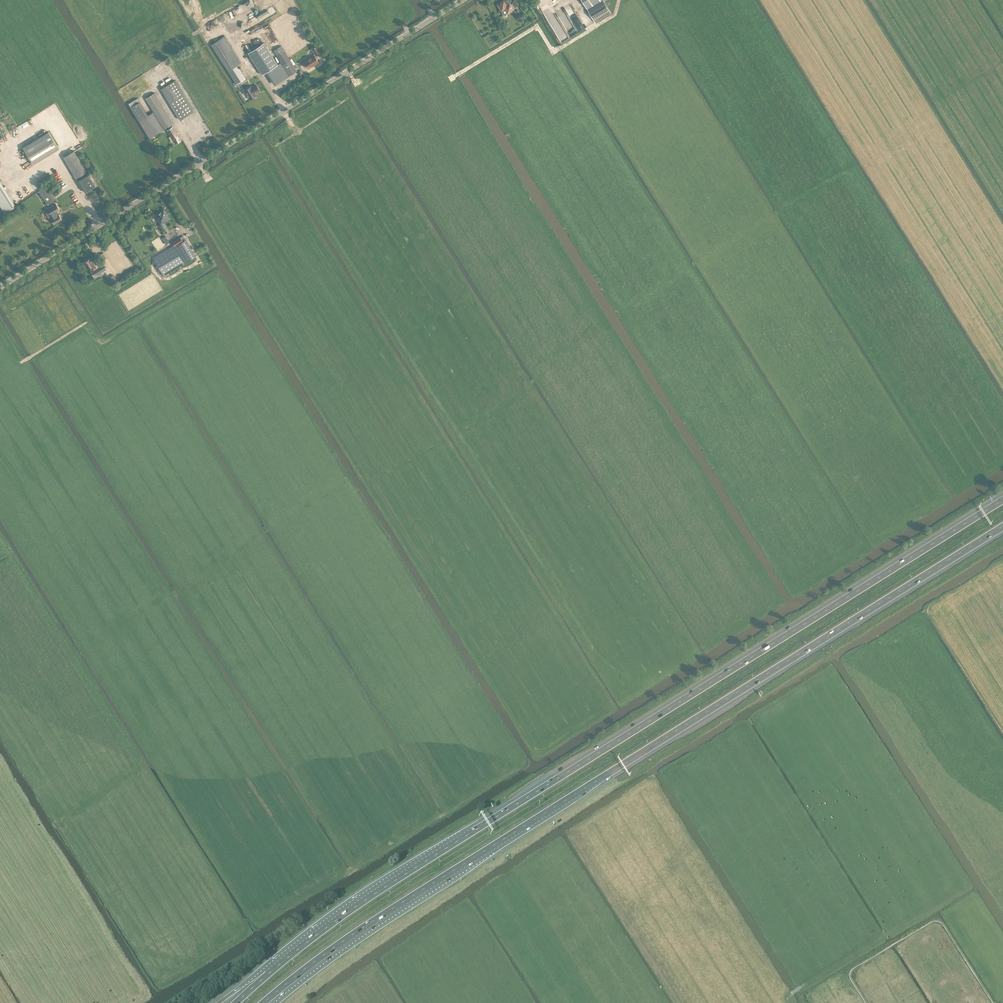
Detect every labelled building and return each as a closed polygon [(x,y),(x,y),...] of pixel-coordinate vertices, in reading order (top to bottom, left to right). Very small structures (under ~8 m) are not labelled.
[(502,11),(504,15),(507,13),(514,9),(514,8),(518,5),(515,0),(511,2),(512,3),(511,4),(510,2),(506,4),(504,0),(497,4),(502,11)] [(588,10),(604,0),(582,0),(588,10)] [(612,13),(604,0),(588,10),(596,22),(612,13)] [(587,27),(572,2),(564,8),(578,32),(587,27)] [(273,5),(247,21),(251,28),(278,13),(273,5)] [(253,8),(239,16),(242,22),(257,14),(253,8)] [(578,33),(563,8),(556,12),(571,37),(578,33)] [(569,38),(554,14),(547,18),(561,43),(569,38)] [(272,29),(265,33),(271,43),(277,39),(272,29)] [(236,84),(245,78),(237,65),(241,62),(224,36),(211,45),(228,71),(236,84)] [(245,44),(249,50),(259,44),(255,38),(245,44)] [(263,42),(248,52),(262,74),(267,71),(277,64),(272,55),(263,42)] [(277,64),(267,71),(276,84),(297,71),(293,65),(290,59),(281,45),(273,50),(275,53),(281,62),(277,64)] [(311,48),(315,54),(320,51),(317,45),(311,48)] [(315,64),(319,62),(314,54),(304,61),(308,68),(315,64)] [(194,111),(175,80),(161,88),(180,119),(194,111)] [(251,86),(244,90),(250,99),(256,95),(255,92),(259,89),(256,84),(251,87),(251,86)] [(148,115),(139,120),(149,138),(166,128),(175,143),(181,139),(172,124),(174,123),(155,92),(145,98),(152,108),(154,111),(148,115)] [(137,98),(128,103),(131,107),(140,101),(137,98)] [(140,101),(131,107),(139,120),(148,115),(140,101)] [(59,148),(48,131),(23,147),(33,164),(59,148)] [(74,150),(64,156),(76,177),(87,171),(74,150)] [(78,179),(86,192),(96,186),(89,173),(78,179)] [(55,199),(47,185),(39,190),(47,204),(55,199)] [(5,212),(13,207),(0,186),(0,205),(5,212)] [(49,212),(47,213),(50,218),(51,218),(54,223),(62,219),(59,213),(58,214),(56,211),(57,210),(59,209),(56,204),(47,209),(49,212)] [(164,210),(155,215),(160,224),(169,218),(164,210)] [(183,235),(172,242),(174,245),(175,246),(185,239),(183,235)] [(174,245),(153,257),(164,275),(195,256),(185,240),(185,239),(175,246),(174,245)] [(90,258),(83,262),(88,269),(90,268),(92,270),(91,271),(94,276),(107,268),(103,263),(96,268),(93,264),(96,262),(92,257),(90,258)]
